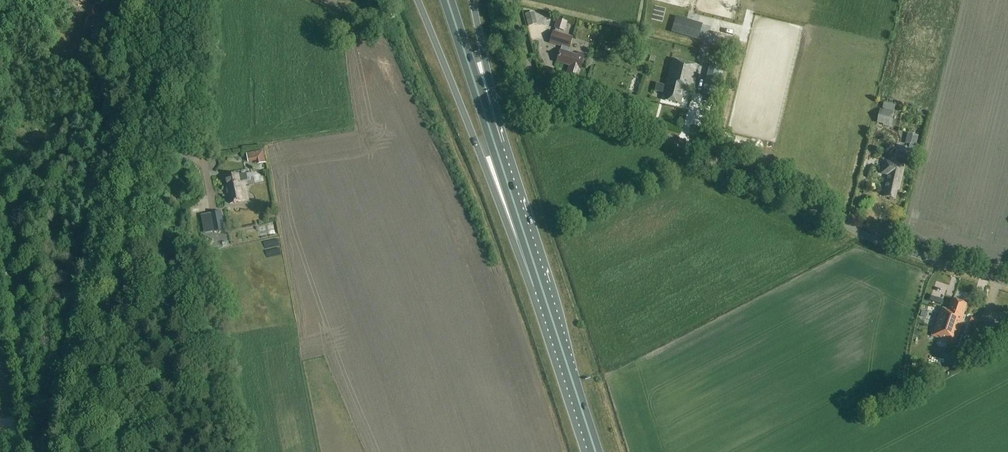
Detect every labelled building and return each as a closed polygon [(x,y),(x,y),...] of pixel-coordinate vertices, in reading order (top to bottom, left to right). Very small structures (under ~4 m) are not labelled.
[(98,9),(90,7),(85,26),(93,28),(98,9)] [(534,12),(525,15),(528,27),(537,24),(534,12)] [(676,17),(671,34),(674,35),(699,42),(701,32),(703,24),(676,17)] [(554,29),(565,32),(568,23),(557,20),(554,29)] [(89,39),(104,43),(106,33),(91,29),(89,39)] [(569,53),(573,38),(553,31),(549,43),(562,47),(557,62),(570,66),(568,74),(578,77),(580,70),(581,70),(585,55),(579,53),(578,56),(569,53)] [(699,66),(672,59),(666,86),(667,86),(664,100),(681,104),(684,90),(693,92),(699,66)] [(882,110),(886,110),(894,112),(895,106),(883,104),(882,110)] [(893,113),(886,112),(880,110),(877,122),(883,123),(884,124),(883,125),(891,127),(893,113)] [(897,151),(902,137),(894,134),(889,148),(897,151)] [(910,145),(909,149),(901,147),(898,156),(912,160),(918,136),(906,134),(904,144),(910,145)] [(903,166),(885,162),(883,173),(889,175),(884,196),(894,198),(896,188),(899,188),(903,166)] [(239,175),(224,178),(230,203),(248,199),(245,182),(240,183),(239,175)] [(221,212),(211,214),(210,214),(214,232),(224,230),(221,212)] [(930,295),(929,300),(941,304),(942,298),(930,295)] [(967,305),(953,300),(949,311),(941,308),(932,336),(956,344),(966,316),(964,315),(967,305)] [(969,323),(977,326),(979,320),(971,318),(969,323)] [(1003,340),(1006,329),(988,322),(985,333),(1003,340)] [(959,351),(964,361),(975,355),(976,357),(983,353),(978,343),(971,347),(970,345),(959,351)] [(833,417),(823,420),(825,427),(835,424),(833,417)]
